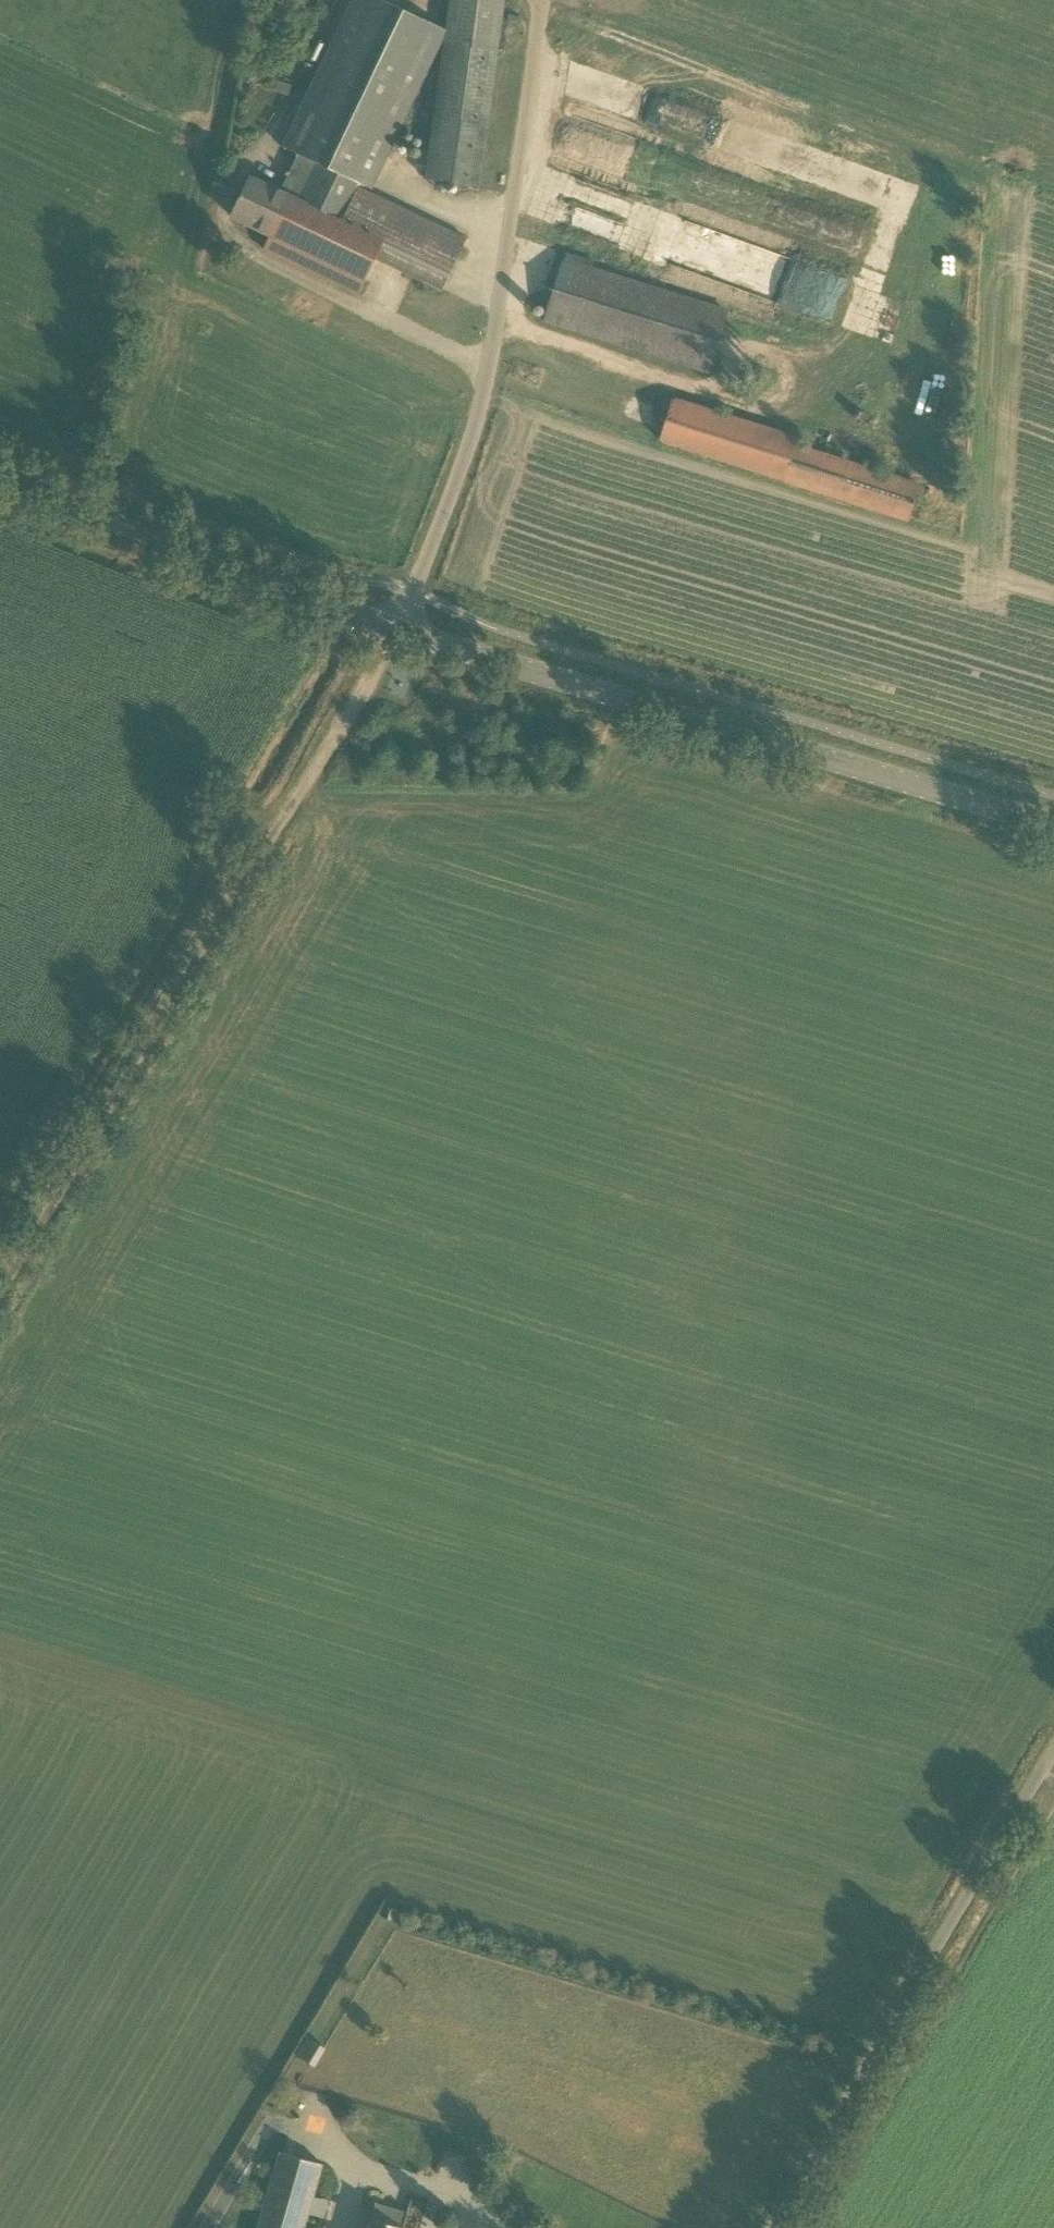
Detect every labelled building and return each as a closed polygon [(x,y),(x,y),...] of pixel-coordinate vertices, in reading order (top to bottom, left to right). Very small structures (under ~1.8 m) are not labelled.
[(445,29),(383,0),(351,0),(282,147),(297,154),(289,173),(286,171),(284,174),(287,176),(280,192),(249,178),(231,217),(270,236),(264,249),(359,294),(376,258),(443,289),(467,238),(358,187),(359,184),(370,189),(445,29)] [(504,0),(451,0),(426,179),(478,186),(504,0)] [(710,370),(728,312),(562,260),(544,319),(710,370)] [(794,304),(805,307),(814,275),(793,270),(790,280),(800,282),(794,304)] [(843,286),(876,302),(883,289),(849,273),(843,286)] [(909,519),(920,485),(796,447),(799,438),(673,398),(660,440),(909,519)] [(326,2046),(307,2036),(297,2054),(296,2055),(315,2066),(326,2047),(326,2046)] [(322,2164),(281,2152),(259,2227),(303,2227),(322,2164)] [(408,2227),(404,2227),(409,2211),(376,2201),(371,2217),(370,2217),(367,2227),(408,2227)]
